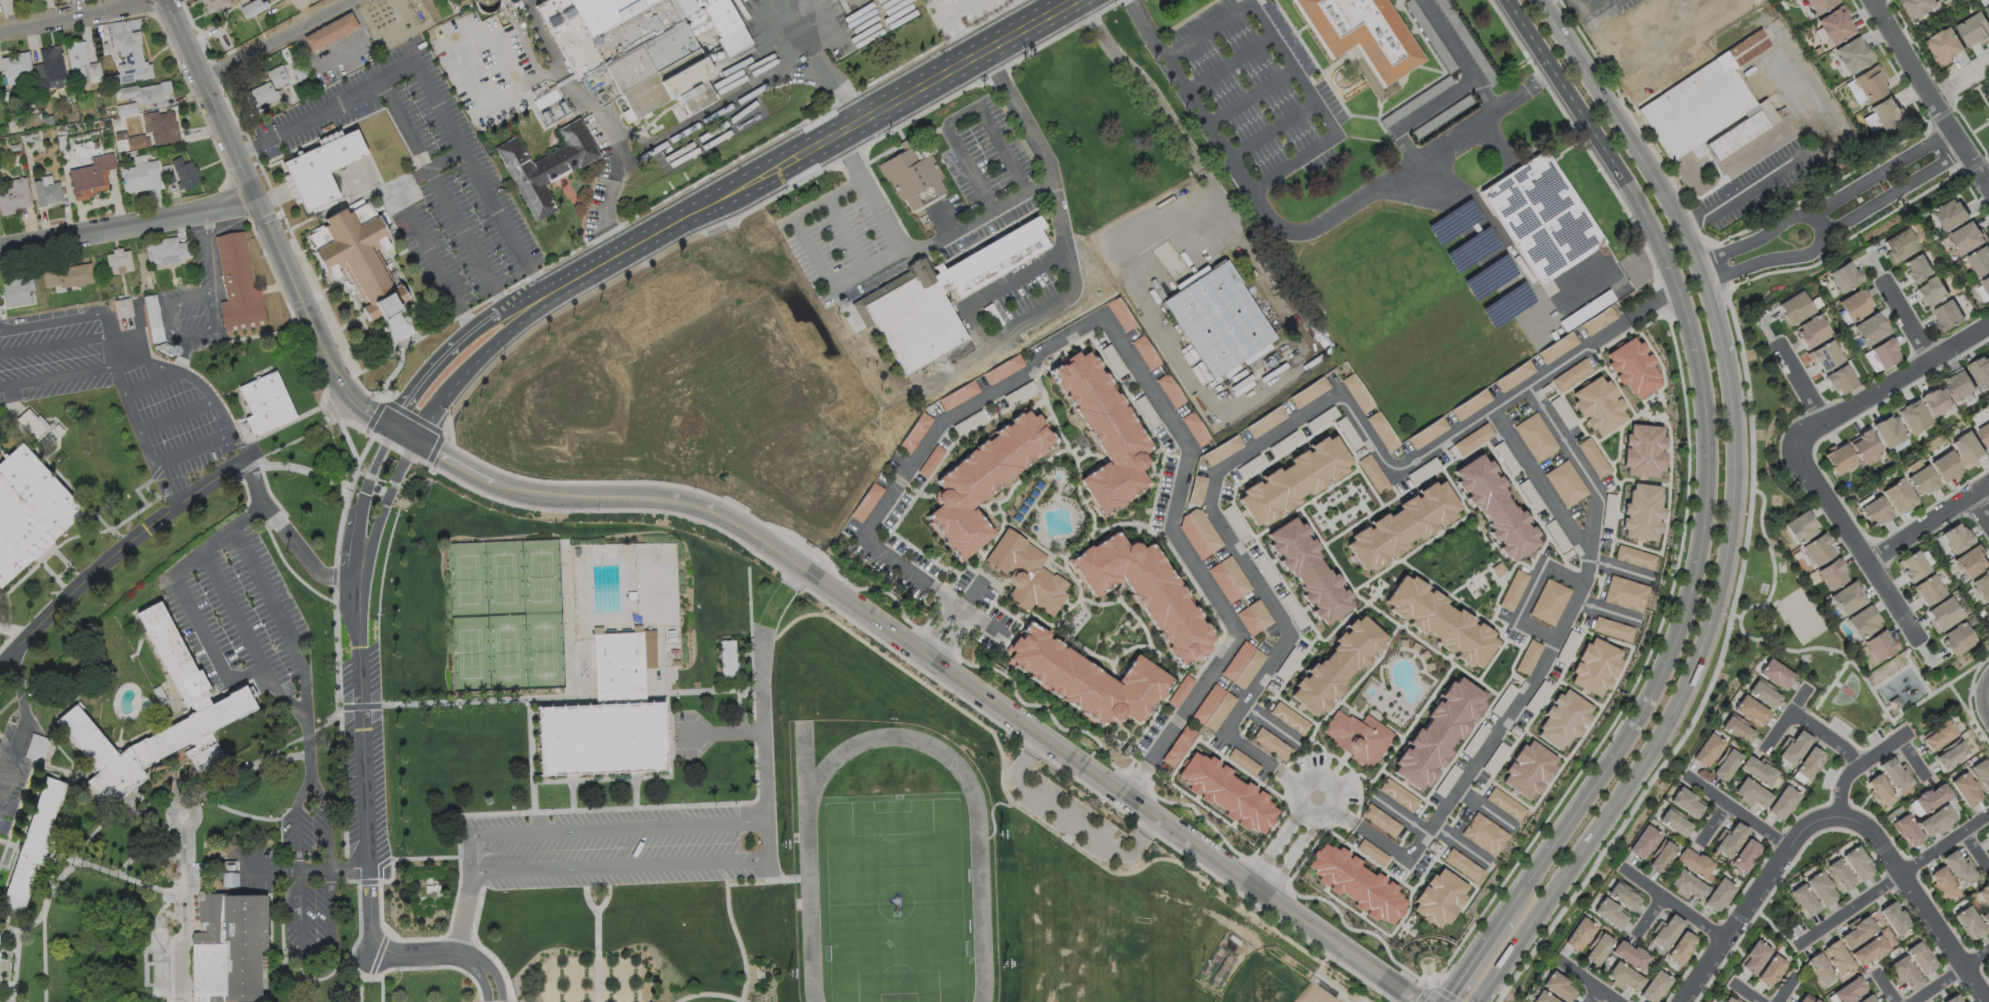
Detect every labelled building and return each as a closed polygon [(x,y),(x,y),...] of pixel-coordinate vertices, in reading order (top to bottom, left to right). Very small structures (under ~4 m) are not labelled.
[(209,17),(200,0),(229,0),(232,5),(209,17)] [(239,8),(254,0),(259,0),(261,3),(266,1),(269,8),(246,20),(239,8)] [(456,4),(464,0),(469,0),(472,7),(460,12),(456,4)] [(501,3),(500,0),(477,0),(477,4),(478,7),(480,10),(483,13),(486,14),(490,14),(494,13),(497,11),(500,7),(501,3)] [(578,81),(589,93),(607,83),(609,88),(594,96),(600,108),(614,101),(627,124),(679,98),(688,116),(720,99),(709,81),(721,74),(714,64),(754,44),(728,0),(543,0),(534,5),(578,81)] [(1331,60),(1355,44),(1382,88),(1407,71),(1423,59),(1384,0),(1293,0),(1331,60)] [(1402,4),(1408,0),(1412,0),(1457,67),(1448,73),(1402,4)] [(1490,86),(1433,0),(1445,0),(1497,80),(1490,86)] [(1816,17),(1806,0),(1833,0),(1836,5),(1816,17)] [(1901,1),(1902,0),(1935,0),(1941,8),(1916,24),(1901,1)] [(1815,24),(1839,10),(1854,36),(1830,49),(1815,24)] [(358,28),(311,53),(303,38),(350,13),(358,28)] [(1982,14),(1988,26),(1988,40),(1970,51),(1957,28),(1982,14)] [(1926,44),(1952,29),(1965,52),(1940,67),(1926,44)] [(140,32),(142,44),(140,44),(144,63),(147,62),(147,65),(151,64),(154,78),(114,86),(112,76),(119,75),(118,65),(125,64),(124,57),(120,58),(119,51),(114,52),(111,37),(127,34),(127,36),(130,36),(130,34),(140,32)] [(1833,52),(1858,40),(1871,66),(1847,79),(1833,52)] [(85,42),(89,65),(99,63),(102,82),(89,84),(86,65),(84,66),(88,91),(75,93),(67,45),(85,42)] [(67,85),(37,91),(33,67),(43,65),(40,50),(60,46),(67,85)] [(1358,51),(1351,56),(1380,102),(1398,89),(1393,82),(1382,89),(1358,51)] [(28,52),(33,81),(7,86),(5,77),(4,77),(1,59),(14,57),(14,55),(28,52)] [(1636,113),(1723,54),(1756,104),(1766,99),(1780,120),(1715,163),(1704,145),(1670,162),(1636,113)] [(290,82),(275,90),(267,72),(282,65),(290,82)] [(307,77),(298,82),(292,69),(301,65),(307,77)] [(1854,82),(1876,69),(1890,92),(1868,106),(1854,82)] [(1379,119),(1384,128),(1453,83),(1448,75),(1379,119)] [(170,81),(172,94),(162,96),(163,100),(166,99),(168,107),(156,109),(155,103),(138,106),(137,102),(136,103),(135,98),(121,100),(119,89),(138,86),(138,89),(160,85),(160,83),(170,81)] [(269,82),(274,92),(277,91),(280,98),(266,105),(265,103),(247,111),(241,100),(245,99),(243,95),(269,82)] [(1467,93),(1474,103),(1416,141),(1410,131),(1467,93)] [(1871,108),(1891,96),(1905,121),(1885,133),(1871,108)] [(298,103),(288,108),(286,103),(296,99),(298,103)] [(138,113),(118,117),(116,107),(136,103),(138,113)] [(115,116),(108,117),(106,110),(114,109),(115,116)] [(158,112),(159,115),(174,112),(175,121),(172,122),(174,130),(168,131),(170,137),(179,135),(181,143),(165,146),(165,145),(154,147),(153,141),(151,132),(145,134),(144,126),(150,125),(149,117),(143,119),(142,115),(158,112)] [(54,126),(44,128),(42,117),(52,116),(54,126)] [(23,132),(9,134),(6,120),(21,117),(23,132)] [(124,125),(114,127),(112,120),(122,118),(124,125)] [(494,148),(534,221),(556,210),(544,186),(599,156),(579,119),(557,129),(564,143),(532,162),(516,136),(494,148)] [(56,126),(63,125),(64,132),(57,133),(56,126)] [(304,213),(310,211),(311,213),(314,212),(335,202),(335,200),(340,198),(328,172),(367,155),(356,128),(342,135),(340,130),(317,140),(320,145),(302,153),(300,150),(296,152),(297,155),(283,162),(289,174),(284,176),(290,190),(296,203),(299,202),(304,213)] [(127,132),(128,141),(145,138),(147,148),(120,153),(119,145),(117,146),(115,134),(127,132)] [(38,134),(39,141),(25,144),(25,143),(22,144),(21,137),(24,136),(24,137),(38,134)] [(877,165),(902,151),(898,143),(909,137),(916,149),(927,143),(933,154),(930,156),(951,193),(912,214),(904,199),(900,202),(888,180),(886,181),(877,165)] [(1543,151),(1480,192),(1540,286),(1607,245),(1543,151)] [(109,189),(96,192),(96,193),(92,194),(93,197),(89,198),(90,200),(81,201),(81,200),(76,201),(74,192),(73,192),(70,178),(98,171),(95,158),(113,154),(117,169),(108,171),(109,175),(107,175),(108,181),(107,181),(109,189)] [(181,157),(184,164),(191,161),(194,167),(196,166),(200,175),(198,176),(200,182),(192,186),(193,188),(184,192),(171,161),(181,157)] [(156,161),(161,188),(128,194),(125,180),(124,180),(122,169),(135,167),(135,165),(156,161)] [(169,165),(170,171),(172,170),(175,183),(166,186),(163,173),(164,173),(162,167),(169,165)] [(1,217),(0,212),(0,190),(12,188),(11,181),(19,179),(19,178),(22,177),(22,178),(26,178),(31,207),(14,210),(15,214),(1,217)] [(41,181),(42,186),(59,183),(60,189),(64,188),(66,195),(61,195),(62,201),(46,204),(46,207),(38,208),(33,183),(41,181)] [(1936,211),(1948,232),(1971,218),(1958,197),(1936,211)] [(404,284),(411,300),(404,304),(408,311),(387,323),(383,315),(369,322),(361,308),(365,306),(368,304),(344,262),(336,267),(335,265),(328,268),(329,271),(326,273),(314,252),(315,251),(316,251),(309,236),(328,225),(325,219),(328,217),(344,208),(348,214),(368,203),(375,214),(380,216),(384,223),(389,230),(391,236),(386,239),(384,237),(378,240),(379,242),(370,247),(393,288),(394,290),(404,284)] [(850,304),(865,330),(874,325),(903,377),(968,339),(948,306),(941,294),(952,287),(958,297),(1047,244),(1038,230),(1044,226),(1037,215),(944,269),(940,263),(933,267),(936,273),(931,276),(927,269),(920,256),(903,264),(907,271),(850,304)] [(1951,236),(1963,256),(1986,243),(1974,222),(1951,236)] [(1895,262),(1919,249),(1909,228),(1884,241),(1895,262)] [(215,237),(244,232),(254,287),(260,286),(266,324),(225,332),(220,302),(226,301),(216,240),(215,237)] [(145,247),(146,247),(146,242),(176,236),(177,243),(188,241),(190,258),(179,260),(180,263),(155,268),(154,264),(148,265),(145,247)] [(105,254),(112,253),(111,250),(121,248),(122,251),(129,250),(132,271),(109,276),(105,254)] [(1980,279),(1988,274),(1988,250),(1988,248),(1969,259),(1980,279)] [(1903,266),(1914,284),(1933,273),(1922,255),(1903,266)] [(56,269),(60,288),(93,283),(89,263),(56,269)] [(1840,294),(1861,282),(1850,263),(1829,275),(1840,294)] [(1224,264),(1162,304),(1214,379),(1275,340),(1224,264)] [(42,272),(55,270),(59,285),(44,287),(42,272)] [(5,278),(20,276),(21,280),(31,279),(33,290),(28,290),(28,294),(30,294),(31,301),(6,306),(2,283),(6,283),(5,278)] [(1988,299),(1988,276),(1981,279),(1988,299)] [(1917,289),(1929,309),(1950,296),(1938,277),(1917,289)] [(1839,303),(1851,324),(1873,311),(1861,290),(1839,303)] [(1788,327),(1814,312),(1802,292),(1776,307),(1788,327)] [(143,297),(156,294),(165,340),(152,343),(150,335),(143,297)] [(1125,333),(1136,325),(1118,297),(1106,305),(1125,333)] [(1933,311),(1945,332),(1965,320),(1953,300),(1933,311)] [(1606,305),(1614,317),(1587,335),(1579,324),(1606,305)] [(1853,327),(1865,347),(1889,333),(1877,313),(1853,327)] [(1796,329),(1808,349),(1830,335),(1818,316),(1796,329)] [(1577,342),(1543,364),(1535,353),(1569,330),(1577,342)] [(1149,371),(1161,364),(1142,335),(1130,342),(1149,371)] [(1659,379),(1654,372),(1658,370),(1648,355),(1645,357),(1643,355),(1647,352),(1640,343),(1637,345),(1631,336),(1605,353),(1610,362),(1606,364),(1613,374),(1618,371),(1619,372),(1614,376),(1624,392),(1627,390),(1632,396),(1659,379)] [(946,352),(952,361),(972,348),(967,339),(946,352)] [(1811,353),(1823,373),(1844,361),(1832,341),(1811,353)] [(1862,355),(1873,375),(1899,361),(1888,341),(1862,355)] [(1050,373),(1087,349),(1149,445),(1152,462),(1150,472),(1144,486),(1102,516),(1081,481),(1109,466),(1103,458),(1050,373)] [(1025,366),(990,386),(983,374),(1018,354),(1025,366)] [(1583,357),(1550,379),(1559,391),(1591,370),(1583,357)] [(1983,390),(1988,387),(1988,357),(1970,367),(1983,390)] [(1533,371),(1500,393),(1492,381),(1525,359),(1533,371)] [(1825,377),(1837,397),(1857,385),(1845,365),(1825,377)] [(1946,382),(1957,402),(1977,391),(1966,370),(1946,382)] [(239,387),(275,371),(296,418),(254,438),(245,418),(252,415),(239,387)] [(1174,410),(1185,404),(1167,374),(1156,380),(1174,410)] [(1375,408),(1365,414),(1342,381),(1352,374),(1375,408)] [(1570,392),(1574,399),(1571,402),(1580,416),(1584,414),(1586,417),(1582,419),(1589,428),(1592,426),(1598,435),(1624,417),(1619,409),(1623,407),(1616,397),(1610,400),(1609,399),(1615,395),(1605,379),(1601,381),(1597,375),(1570,392)] [(1330,387),(1298,409),(1291,398),(1322,376),(1330,387)] [(980,390),(944,411),(938,400),(974,379),(980,390)] [(1921,397),(1933,417),(1954,405),(1943,386),(1921,397)] [(1493,401),(1460,420),(1452,407),(1485,388),(1493,401)] [(1547,401),(1566,430),(1575,424),(1556,396),(1547,401)] [(1896,413),(1911,436),(1932,423),(1917,400),(1896,413)] [(1289,417),(1255,439),(1247,427),(1280,405),(1289,417)] [(960,562),(977,548),(991,537),(972,510),(1057,443),(1042,423),(1031,411),(1029,408),(937,481),(940,491),(938,501),(938,511),(928,519),(960,562)] [(28,411),(14,422),(31,443),(44,430),(28,411)] [(932,418),(908,454),(897,447),(921,411),(932,418)] [(1198,447),(1210,440),(1192,411),(1180,419),(1198,447)] [(1401,446),(1389,453),(1368,419),(1379,412),(1401,446)] [(1513,426),(1538,465),(1561,451),(1536,412),(1513,426)] [(1872,428),(1886,450),(1906,438),(1892,416),(1872,428)] [(1449,430),(1414,452),(1406,439),(1441,418),(1449,430)] [(1448,448),(1455,459),(1494,435),(1488,424),(1448,448)] [(1656,477),(1656,469),(1661,469),(1662,451),(1658,451),(1658,448),(1662,448),(1663,437),(1659,437),(1660,426),(1628,424),(1627,433),(1623,433),(1622,445),(1629,446),(1629,448),(1622,447),(1620,466),(1624,466),(1624,474),(1656,477)] [(54,425),(48,432),(56,440),(63,433),(54,425)] [(1988,447),(1988,426),(1979,433),(1988,447)] [(1848,443),(1860,462),(1881,450),(1869,431),(1848,443)] [(1953,444),(1967,467),(1987,455),(1973,432),(1953,444)] [(1295,441),(1290,434),(1267,448),(1272,455),(1295,441)] [(1244,446),(1210,467),(1203,456),(1237,435),(1244,446)] [(1236,499),(1253,525),(1350,463),(1332,435),(1236,499)] [(1587,436),(1576,444),(1598,478),(1609,470),(1587,436)] [(85,513),(0,589),(0,463),(22,443),(85,513)] [(936,444),(917,472),(926,478),(945,450),(936,444)] [(1825,457),(1837,477),(1857,464),(1845,444),(1825,457)] [(1931,463),(1943,483),(1963,471),(1952,451),(1931,463)] [(1369,453),(1390,486),(1377,495),(1356,462),(1369,453)] [(1457,474),(1513,562),(1538,546),(1483,457),(1457,474)] [(1543,474),(1565,507),(1589,491),(1568,458),(1543,474)] [(1906,478),(1918,498),(1938,486),(1927,466),(1906,478)] [(1208,478),(1202,506),(1188,503),(1195,475),(1208,478)] [(1881,493),(1896,515),(1916,502),(1901,480),(1881,493)] [(884,489),(861,523),(849,515),(872,481),(884,489)] [(1342,538),(1363,577),(1465,520),(1444,481),(1342,538)] [(1655,537),(1656,529),(1660,529),(1662,512),(1658,511),(1659,508),(1663,509),(1664,497),(1660,497),(1661,487),(1629,483),(1628,493),(1624,492),(1622,504),(1629,505),(1629,507),(1622,506),(1620,525),(1624,526),(1623,534),(1655,537)] [(1605,494),(1600,527),(1611,529),(1616,496),(1605,494)] [(1860,509),(1871,529),(1891,518),(1880,498),(1860,509)] [(1223,544),(1201,561),(1189,544),(1179,527),(1183,516),(1200,506),(1223,544)] [(1807,512),(1819,531),(1797,545),(1785,526),(1807,512)] [(1264,537),(1319,621),(1349,602),(1294,518),(1264,537)] [(1935,539),(1949,559),(1973,543),(1960,523),(1935,539)] [(1006,530),(986,557),(984,560),(1008,577),(1011,584),(1014,589),(1010,600),(1028,613),(1033,605),(1052,617),(1063,601),(1067,595),(1063,593),(1068,584),(1039,567),(1046,558),(1006,530)] [(1176,669),(1212,649),(1209,643),(1216,638),(1152,544),(1145,547),(1136,546),(1133,545),(1121,533),(1070,561),(1081,578),(1096,599),(1121,582),(1122,580),(1176,669)] [(1802,547),(1814,567),(1834,555),(1822,535),(1802,547)] [(1618,545),(1614,557),(1651,569),(1655,556),(1618,545)] [(1967,581),(1988,567),(1988,564),(1977,546),(1954,561),(1967,581)] [(1898,563),(1910,584),(1930,572),(1918,552),(1898,563)] [(1229,556),(1251,588),(1229,603),(1207,570),(1229,556)] [(1818,572),(1830,592),(1849,580),(1837,560),(1818,572)] [(1500,562),(1491,568),(1497,577),(1506,572),(1500,562)] [(1408,569),(1385,602),(1477,666),(1500,634),(1408,569)] [(1516,569),(1498,604),(1510,611),(1529,575),(1516,569)] [(1984,605),(1988,602),(1988,573),(1971,585),(1984,605)] [(1611,575),(1604,600),(1641,613),(1648,586),(1611,575)] [(1913,588),(1925,608),(1945,595),(1932,575),(1913,588)] [(1547,578),(1529,614),(1551,626),(1570,590),(1547,578)] [(1832,597),(1844,616),(1866,602),(1854,582),(1832,597)] [(1925,613),(1938,633),(1962,616),(1949,597),(1925,613)] [(1258,599),(1273,621),(1250,636),(1236,613),(1258,599)] [(129,748),(195,713),(192,706),(187,708),(184,702),(182,703),(181,701),(183,700),(137,613),(160,601),(197,672),(200,670),(209,686),(212,685),(216,693),(208,697),(212,705),(246,687),(257,709),(212,733),(226,761),(200,774),(191,756),(188,757),(187,754),(185,750),(195,745),(194,742),(140,770),(129,748)] [(1847,621),(1859,640),(1880,627),(1868,607),(1847,621)] [(1355,616),(1289,685),(1317,712),(1383,642),(1355,616)] [(1597,616),(1593,630),(1631,641),(1635,628),(1597,616)] [(1029,623),(1007,655),(1106,728),(1108,723),(1112,721),(1116,720),(1118,720),(1121,720),(1126,719),(1133,722),(1138,727),(1176,681),(1154,667),(1135,655),(1119,683),(1114,680),(1029,623)] [(1940,638),(1952,657),(1975,642),(1964,623),(1940,638)] [(536,710),(596,708),(595,696),(593,628),(603,627),(603,634),(633,633),(632,626),(642,626),(642,631),(657,631),(658,638),(655,638),(657,670),(644,670),(645,694),(645,707),(663,706),(666,774),(539,779),(536,710)] [(1864,644),(1883,631),(1895,648),(1875,661),(1864,644)] [(1596,697),(1600,689),(1603,691),(1611,675),(1608,673),(1609,671),(1613,673),(1618,662),(1614,660),(1618,651),(1590,637),(1586,646),(1582,644),(1576,654),(1582,657),(1581,659),(1575,656),(1567,673),(1571,675),(1567,682),(1596,697)] [(1531,639),(1515,669),(1527,675),(1542,645),(1531,639)] [(720,643),(722,685),(736,684),(734,642),(720,643)] [(1265,655),(1242,690),(1221,676),(1244,642),(1265,655)] [(1760,674),(1769,660),(1794,676),(1785,691),(1760,674)] [(1186,675),(1167,701),(1176,707),(1195,681),(1186,675)] [(1451,676),(1391,763),(1426,788),(1486,700),(1451,676)] [(1749,692),(1757,681),(1780,697),(1772,708),(1749,692)] [(1235,699),(1214,732),(1192,718),(1213,685),(1235,699)] [(168,704),(161,707),(152,690),(160,686),(168,704)] [(1566,690),(1535,734),(1559,751),(1590,707),(1566,690)] [(1887,702),(1897,696),(1904,705),(1894,711),(1887,702)] [(1758,727),(1768,712),(1746,697),(1735,711),(1758,727)] [(1278,701),(1270,713),(1303,735),(1311,723),(1278,701)] [(129,748),(118,756),(76,705),(56,721),(99,772),(86,782),(109,810),(121,801),(117,794),(131,783),(136,788),(147,779),(140,770),(129,748)] [(1341,708),(1321,742),(1369,770),(1389,736),(1341,708)] [(1722,729),(1745,742),(1751,731),(1729,717),(1722,729)] [(1922,737),(1946,721),(1956,735),(1931,751),(1922,737)] [(1185,725),(1161,759),(1172,767),(1196,732),(1185,725)] [(1260,726),(1252,737),(1284,761),(1293,750),(1260,726)] [(1780,756),(1793,766),(1812,740),(1800,730),(1780,756)] [(50,741),(33,735),(25,758),(42,764),(50,741)] [(1693,759),(1706,768),(1723,744),(1710,735),(1693,759)] [(1531,739),(1502,780),(1528,798),(1557,757),(1531,739)] [(1935,758),(1959,743),(1967,756),(1943,771),(1935,758)] [(1205,748),(1183,780),(1261,833),(1282,801),(1205,748)] [(1233,748),(1227,757),(1255,775),(1261,766),(1233,748)] [(1795,772),(1808,780),(1824,757),(1812,748),(1795,772)] [(1711,774),(1724,783),(1741,757),(1728,749),(1711,774)] [(1739,768),(1766,786),(1775,774),(1748,755),(1739,768)] [(1879,767),(1892,757),(1911,784),(1898,794),(1879,767)] [(1983,762),(1988,770),(1988,794),(1986,796),(1969,771),(1983,762)] [(1952,784),(1966,775),(1982,799),(1968,808),(1952,784)] [(1866,785),(1880,776),(1896,800),(1882,810),(1866,785)] [(1387,777),(1379,788),(1412,811),(1420,800),(1387,777)] [(45,779),(67,786),(59,807),(58,806),(47,836),(52,838),(47,853),(40,873),(36,871),(22,911),(11,908),(2,905),(45,779)] [(1736,790),(1763,808),(1770,796),(1744,779),(1736,790)] [(1666,799),(1695,819),(1705,804),(1676,784),(1666,799)] [(1915,801),(1943,784),(1951,797),(1924,815),(1915,801)] [(1767,811),(1782,822),(1800,796),(1785,786),(1767,811)] [(1494,787),(1486,798),(1518,820),(1526,809),(1494,787)] [(1369,803),(1361,815),(1393,837),(1402,825),(1369,803)] [(1654,817),(1665,803),(1694,826),(1683,840),(1654,817)] [(1917,825),(1946,805),(1956,820),(1927,840),(1917,825)] [(1477,812),(1462,835),(1494,857),(1509,834),(1477,812)] [(1893,827),(1906,817),(1923,841),(1910,851),(1893,827)] [(1729,859),(1715,849),(1735,822),(1749,832),(1729,859)] [(1627,851),(1646,825),(1660,836),(1641,861),(1627,851)] [(1362,838),(1356,847),(1383,866),(1389,857),(1362,838)] [(1748,839),(1730,864),(1743,874),(1762,849),(1748,839)] [(1648,866),(1666,842),(1678,851),(1660,875),(1648,866)] [(1327,843),(1307,875),(1391,926),(1410,894),(1327,843)] [(1451,847),(1444,858),(1477,881),(1484,870),(1451,847)] [(1676,861),(1684,848),(1712,866),(1704,879),(1676,861)] [(1844,858),(1859,883),(1873,875),(1857,850),(1844,858)] [(1941,861),(1961,888),(1974,878),(1955,851),(1941,861)] [(1824,870),(1839,895),(1855,885),(1840,861),(1824,870)] [(1929,876),(1943,868),(1958,893),(1945,902),(1929,876)] [(1412,910),(1438,928),(1467,887),(1441,869),(1412,910)] [(1681,870),(1710,890),(1700,904),(1671,885),(1681,870)] [(239,874),(239,891),(223,892),(223,874),(239,874)] [(1809,883),(1821,876),(1836,900),(1824,907),(1809,883)] [(424,877),(425,894),(441,894),(440,877),(424,877)] [(1704,903),(1718,914),(1736,890),(1722,879),(1704,903)] [(1607,896),(1616,884),(1641,901),(1632,913),(1607,896)] [(1976,894),(1988,885),(1988,905),(1985,908),(1976,894)] [(1790,894),(1803,886),(1820,910),(1807,919),(1790,894)] [(248,892),(197,893),(197,922),(206,922),(206,924),(203,924),(204,932),(192,932),(188,940),(190,944),(191,1001),(223,1001),(223,999),(260,999),(260,948),(265,948),(265,892),(248,892)] [(1589,910),(1600,896),(1629,917),(1618,931),(1589,910)] [(1878,912),(1896,938),(1909,929),(1891,903),(1878,912)] [(1954,917),(1969,908),(1984,933),(1969,942),(1954,917)] [(1981,918),(1988,913),(1988,930),(1981,918)] [(1652,940),(1664,950),(1685,924),(1673,915),(1652,940)] [(1564,943),(1576,952),(1595,928),(1582,918),(1564,943)] [(1840,939),(1867,920),(1875,933),(1848,952),(1840,939)] [(1668,956),(1684,932),(1696,941),(1680,964),(1668,956)] [(1582,957),(1595,966),(1612,942),(1600,933),(1582,957)] [(1849,955),(1877,937),(1886,950),(1857,968),(1849,955)] [(1611,952),(1621,939),(1648,959),(1639,972),(1611,952)] [(1739,965),(1754,976),(1771,952),(1756,941),(1739,965)] [(1822,951),(1836,941),(1853,968),(1839,977),(1822,951)] [(1905,952),(1917,945),(1933,969),(1921,976),(1905,952)] [(1805,962),(1818,954),(1835,980),(1822,988),(1805,962)] [(1758,981),(1774,956),(1786,964),(1770,989),(1758,981)] [(1890,965),(1909,993),(1922,985),(1903,957),(1890,965)] [(1608,976),(1617,962),(1645,981),(1635,994),(1608,976)] [(1576,988),(1546,969),(1538,982),(1568,1001),(1576,988)] [(1671,980),(1654,1001),(1648,1001),(1639,995),(1657,970),(1671,980)] [(1866,992),(1850,1001),(1834,1001),(1830,995),(1857,979),(1866,992)] [(1537,988),(1558,1001),(1530,1001),(1528,1001),(1537,988)] [(1956,992),(1941,1001),(1962,1001),(1956,992)] [(1802,993),(1796,1001),(1818,1001),(1802,993)]
